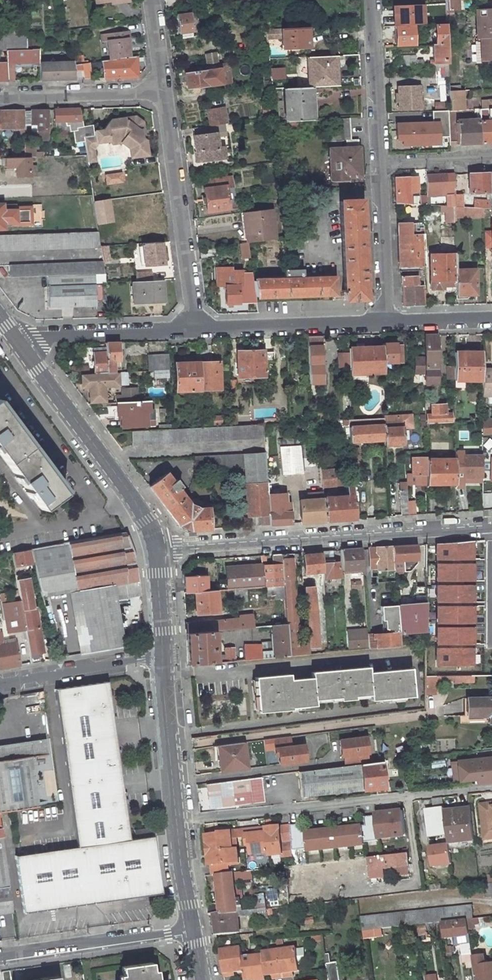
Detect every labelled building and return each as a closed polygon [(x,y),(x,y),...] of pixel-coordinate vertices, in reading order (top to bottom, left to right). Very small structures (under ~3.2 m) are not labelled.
[(446,11),(457,10),(457,0),(445,0),(446,11)] [(396,6),(397,25),(423,24),(422,5),(396,6)] [(476,10),(477,39),(491,39),(491,9),(476,10)] [(190,11),(190,13),(176,15),(179,33),(181,33),(192,32),(192,31),(198,30),(196,13),(193,13),(192,11),(190,11)] [(431,64),(448,64),(447,40),(446,24),(436,24),(436,32),(433,32),(433,37),(436,37),(436,44),(433,44),(434,61),(431,61),(431,64)] [(308,27),(281,29),(281,49),(308,47),(308,27)] [(126,31),(101,34),(102,42),(107,41),(109,60),(129,57),(128,50),(127,39),(126,31)] [(2,51),(6,51),(26,50),(26,41),(26,34),(2,35),(2,51)] [(477,39),(477,42),(476,42),(477,55),(483,54),(483,62),(489,62),(489,60),(491,60),(491,39),(477,39)] [(26,41),(26,50),(36,49),(35,44),(35,41),(26,41)] [(26,50),(6,51),(7,64),(8,80),(8,81),(15,81),(14,67),(14,63),(39,62),(40,62),(39,49),(36,49),(26,50)] [(216,54),(206,55),(207,64),(217,62),(216,54)] [(84,64),(82,56),(72,58),(74,65),(84,64)] [(109,60),(102,61),(104,78),(138,77),(137,67),(137,62),(137,56),(129,57),(109,60)] [(336,56),(308,57),(309,87),(310,87),(334,86),(333,66),(336,66),(336,56)] [(416,56),(400,57),(401,66),(421,66),(421,61),(416,61),(416,56)] [(39,66),(40,80),(75,79),(74,72),(73,65),(73,62),(54,63),(53,60),(50,60),(50,63),(39,63),(39,66)] [(74,72),(81,71),(83,79),(91,79),(88,63),(84,64),(74,65),(73,65),(74,72)] [(227,63),(219,64),(221,84),(230,83),(227,63)] [(219,64),(184,69),(187,89),(221,84),(219,64)] [(448,65),(431,65),(432,78),(449,77),(448,65)] [(285,68),(270,69),(270,81),(285,80),(285,68)] [(81,71),(74,72),(75,79),(83,79),(81,71)] [(419,86),(398,87),(399,110),(420,109),(419,86)] [(309,87),(284,88),(286,122),(312,120),(310,92),(308,93),(308,90),(310,89),(310,87),(309,87)] [(451,111),(461,110),(460,90),(450,91),(451,111)] [(486,116),(486,107),(475,107),(476,117),(486,116)] [(224,108),(208,110),(211,126),(224,124),(227,123),(224,108)] [(80,109),(55,110),(55,122),(82,121),(80,109)] [(32,110),(24,111),(24,124),(31,124),(31,115),(32,115),(32,110)] [(49,110),(32,110),(32,115),(31,115),(31,124),(38,124),(38,140),(48,140),(49,110)] [(20,129),(20,135),(24,135),(23,129),(24,129),(24,124),(24,111),(0,111),(0,129),(20,129)] [(449,137),(448,111),(395,112),(396,140),(397,140),(402,145),(402,146),(438,145),(438,137),(449,137)] [(104,130),(94,132),(95,136),(84,137),(86,155),(87,162),(92,161),(92,159),(95,159),(94,150),(96,146),(96,143),(108,141),(111,144),(121,142),(129,148),(130,157),(147,155),(145,140),(143,138),(142,130),(144,127),(143,122),(136,117),(111,120),(104,130)] [(491,121),(491,117),(488,118),(488,122),(480,122),(480,143),(491,143),(491,121)] [(349,118),(334,119),(335,140),(345,140),(351,140),(349,118)] [(457,144),(480,143),(480,122),(456,123),(457,144)] [(226,136),(224,124),(211,126),(192,128),(195,152),(200,151),(202,161),(225,158),(223,147),(218,148),(217,137),(226,136)] [(351,140),(345,140),(345,148),(358,147),(358,139),(351,140)] [(33,142),(24,143),(24,158),(29,157),(33,157),(33,142)] [(0,148),(0,158),(24,158),(24,143),(14,143),(14,147),(0,148)] [(82,145),(73,145),(74,153),(83,152),(82,145)] [(347,177),(360,177),(359,147),(358,147),(345,148),(329,149),(330,182),(347,181),(347,177)] [(86,155),(76,155),(79,172),(89,171),(87,162),(86,155)] [(6,165),(6,167),(13,167),(16,167),(16,170),(16,177),(35,176),(35,166),(29,166),(29,157),(24,158),(0,158),(0,165),(6,165)] [(104,185),(123,184),(122,173),(103,174),(104,185)] [(488,173),(468,174),(469,194),(489,193),(488,173)] [(454,174),(446,175),(446,188),(442,189),(442,195),(429,195),(430,205),(441,206),(446,206),(446,198),(450,198),(450,194),(455,194),(454,174)] [(282,176),(283,183),(299,182),(299,175),(282,176)] [(446,175),(426,176),(426,195),(426,205),(430,205),(429,195),(442,195),(442,189),(446,188),(446,175)] [(204,189),(207,212),(229,209),(226,189),(232,188),(231,177),(204,181),(205,189),(204,189)] [(395,178),(397,204),(411,204),(411,193),(418,193),(418,177),(395,178)] [(37,181),(27,181),(27,196),(37,196),(37,181)] [(299,182),(283,183),(284,193),(299,192),(299,182)] [(450,198),(446,198),(446,206),(454,207),(455,207),(455,194),(450,194),(450,198)] [(109,200),(93,203),(96,224),(113,221),(109,200)] [(490,201),(477,200),(477,208),(484,208),(490,208),(490,201)] [(365,299),(360,201),(340,201),(344,290),(342,290),(342,292),(344,292),(344,300),(365,299)] [(2,210),(2,205),(0,205),(0,228),(3,228),(3,225),(31,223),(30,207),(15,208),(15,210),(2,210)] [(446,206),(441,206),(441,211),(443,211),(446,211),(446,216),(454,216),(454,207),(446,206)] [(463,207),(455,207),(454,207),(454,216),(454,217),(464,217),(464,207),(463,207)] [(474,207),(464,207),(464,217),(474,217),(474,207)] [(474,207),(474,217),(484,217),(484,208),(477,208),(474,207)] [(484,208),(484,217),(484,218),(491,218),(491,208),(490,208),(484,208)] [(246,233),(247,242),(275,239),(271,209),(246,212),(249,232),(246,233)] [(446,211),(443,211),(442,219),(446,222),(454,222),(454,217),(454,216),(446,216),(446,211)] [(397,224),(399,266),(424,265),(423,228),(419,228),(419,232),(413,232),(414,235),(410,236),(410,224),(397,224)] [(0,235),(0,251),(100,247),(98,232),(0,235)] [(161,242),(141,243),(144,266),(164,264),(161,242)] [(107,246),(100,246),(103,261),(109,260),(107,246)] [(452,289),(456,288),(455,270),(455,254),(430,255),(430,289),(444,289),(444,290),(445,292),(446,292),(448,293),(450,292),(451,291),(451,290),(452,289)] [(103,262),(9,265),(10,277),(46,276),(94,274),(104,274),(103,262)] [(221,268),(221,285),(225,285),(226,304),(247,303),(246,288),(238,288),(238,285),(241,285),(241,271),(231,271),(231,268),(221,268)] [(475,269),(455,270),(456,288),(456,296),(475,295),(475,269)] [(285,271),(285,280),(302,279),(302,270),(285,271)] [(137,272),(137,281),(152,280),(152,272),(137,272)] [(96,305),(94,274),(46,276),(47,307),(96,305)] [(418,276),(401,276),(402,287),(403,307),(425,305),(423,285),(419,286),(418,276)] [(285,280),(253,281),(255,297),(334,294),(334,278),(302,279),(285,280)] [(132,281),(133,303),(163,301),(162,280),(152,280),(137,281),(132,281)] [(426,384),(437,384),(436,335),(425,335),(425,358),(415,358),(415,373),(426,373),(426,384)] [(321,337),(307,337),(309,375),(322,375),(321,337)] [(118,342),(105,343),(105,348),(107,373),(114,373),(113,361),(119,361),(118,342)] [(383,347),(384,363),(402,363),(402,345),(396,345),(396,343),(383,344),(383,347)] [(357,348),(349,349),(349,354),(349,366),(349,374),(360,374),(360,369),(384,368),(384,363),(383,347),(363,348),(357,348)] [(93,349),(94,374),(107,373),(105,348),(93,349)] [(482,352),(454,351),(454,366),(454,379),(454,380),(482,380),(482,368),(482,352)] [(237,352),(238,376),(254,376),(254,381),(262,381),(262,378),(263,378),(263,376),(274,375),(273,361),(264,362),(264,352),(237,352)] [(169,369),(168,354),(147,356),(148,371),(169,369)] [(339,367),(349,366),(349,354),(339,354),(339,367)] [(219,362),(199,363),(200,390),(220,389),(219,362)] [(199,363),(174,363),(175,391),(200,390),(199,363)] [(71,367),(72,375),(84,374),(84,366),(71,367)] [(482,368),(482,380),(482,395),(488,395),(488,402),(491,402),(491,368),(482,368)] [(169,370),(154,371),(154,378),(169,378),(169,370)] [(86,387),(89,387),(89,391),(90,404),(105,403),(104,386),(118,386),(117,372),(114,373),(107,373),(94,374),(81,375),(82,387),(86,387)] [(422,382),(422,374),(414,374),(414,382),(422,382)] [(169,378),(154,379),(154,386),(169,385),(169,378)] [(123,396),(123,402),(137,401),(136,388),(122,389),(123,396)] [(117,413),(121,412),(121,418),(122,427),(147,426),(146,419),(146,411),(149,411),(149,401),(137,401),(123,402),(117,402),(117,413)] [(444,405),(431,405),(431,413),(427,414),(427,423),(451,422),(451,413),(445,413),(444,405)] [(41,510),(48,504),(56,514),(62,509),(55,499),(62,493),(0,410),(0,455),(41,510)] [(384,439),(384,445),(404,444),(403,428),(411,427),(410,417),(382,418),(384,439)] [(382,418),(348,420),(349,436),(349,441),(384,439),(382,418)] [(318,421),(318,428),(334,427),(335,437),(349,436),(348,420),(323,421),(318,421)] [(482,423),(482,434),(491,433),(491,422),(482,423)] [(160,430),(131,431),(132,445),(264,438),(263,424),(171,429),(160,430)] [(279,447),(282,474),(302,473),(300,446),(279,447)] [(265,452),(194,457),(195,471),(244,467),(245,484),(267,483),(267,478),(266,473),(265,452)] [(455,452),(455,460),(455,480),(463,480),(463,482),(470,482),(470,477),(482,477),(481,456),(463,456),(463,452),(455,452)] [(417,485),(426,485),(426,459),(426,458),(412,458),(412,475),(417,475),(417,485)] [(455,460),(426,459),(426,485),(426,488),(439,488),(439,483),(455,483),(455,482),(455,480),(455,460)] [(338,472),(337,468),(321,470),(323,487),(336,486),(335,473),(338,472)] [(166,473),(149,486),(167,510),(184,497),(180,492),(183,490),(180,486),(175,480),(172,482),(166,473)] [(276,482),(267,483),(268,494),(276,494),(276,482)] [(267,483),(245,484),(247,516),(260,515),(264,515),(264,520),(269,519),(268,513),(269,513),(268,494),(267,483)] [(407,490),(400,491),(402,516),(409,515),(408,502),(407,490)] [(268,513),(269,519),(269,525),(290,523),(290,512),(281,512),(280,494),(276,494),(268,494),(269,513),(268,513)] [(323,498),(325,521),(355,519),(354,496),(353,496),(353,494),(350,494),(350,496),(347,497),(323,498)] [(184,497),(167,510),(178,525),(189,530),(209,529),(207,508),(198,508),(189,504),(184,497)] [(309,499),(300,500),(301,522),(325,521),(323,498),(309,499)] [(264,515),(260,515),(261,525),(269,525),(269,519),(264,520),(264,515)] [(65,543),(30,549),(33,563),(42,597),(78,591),(88,643),(82,644),(84,654),(125,647),(116,599),(141,594),(140,582),(135,556),(126,531),(65,543)] [(416,563),(415,545),(392,547),(394,568),(394,572),(409,571),(416,563)] [(392,547),(368,548),(369,569),(377,568),(377,570),(394,568),(392,547)] [(30,549),(12,553),(14,566),(33,563),(30,549)] [(350,550),(350,553),(341,553),(342,571),(363,570),(361,549),(350,550)] [(334,551),(320,552),(321,554),(322,571),(322,578),(339,577),(338,562),(333,563),(332,555),(335,555),(334,551)] [(226,568),(227,590),(234,589),(246,588),(266,587),(283,586),(281,554),(273,555),(273,565),(261,565),(226,568)] [(296,621),(291,554),(281,554),(283,586),(284,597),(285,622),(296,621)] [(321,554),(303,556),(305,577),(308,576),(308,573),(322,571),(321,554)] [(207,590),(206,575),(185,576),(185,593),(194,592),(194,591),(207,590)] [(20,601),(25,630),(29,653),(40,651),(41,651),(34,608),(32,608),(27,578),(16,580),(20,601)] [(308,644),(308,647),(318,646),(313,580),(308,581),(308,587),(303,587),(308,644)] [(266,587),(267,599),(284,597),(283,586),(266,587)] [(246,588),(234,589),(235,601),(247,600),(246,588)] [(217,590),(207,590),(194,591),(194,592),(196,614),(218,612),(217,590)] [(414,595),(415,604),(425,603),(425,595),(414,595)] [(3,604),(8,633),(25,630),(20,601),(3,604)] [(415,604),(399,605),(401,633),(426,630),(426,603),(425,603),(415,604)] [(384,620),(398,619),(397,611),(383,612),(384,620)] [(187,633),(214,631),(252,627),(252,615),(236,616),(236,619),(186,623),(187,633)] [(286,623),(271,625),(273,644),(246,645),(246,660),(270,657),(288,655),(286,624),(286,623)] [(286,624),(288,655),(308,653),(308,647),(308,644),(297,645),(296,623),(286,624)] [(187,633),(188,665),(216,662),(236,660),(235,648),(226,648),(226,657),(222,657),(222,654),(215,655),(215,652),(220,651),(220,646),(223,646),(223,641),(219,641),(219,642),(215,642),(214,631),(187,633)] [(346,632),(348,651),(368,649),(367,635),(367,631),(346,632)] [(399,632),(367,635),(368,649),(400,646),(399,632)] [(15,643),(0,646),(0,669),(19,665),(15,643)] [(413,696),(410,668),(369,672),(368,667),(312,672),(312,677),(290,679),(290,674),(255,677),(258,712),(291,709),(291,707),(315,705),(314,700),(339,697),(339,700),(354,699),(354,696),(370,695),(370,700),(413,696)] [(436,676),(426,676),(425,694),(429,693),(429,694),(435,694),(436,680),(436,676)] [(107,682),(55,689),(78,847),(15,856),(23,913),(162,893),(154,836),(151,836),(150,828),(134,830),(135,839),(130,840),(107,682)] [(466,698),(467,723),(491,723),(491,697),(466,698)] [(291,746),(290,736),(263,740),(265,750),(275,749),(280,748),(280,754),(278,754),(279,764),(306,761),(304,745),(291,746)] [(343,749),(343,756),(345,766),(368,763),(367,753),(368,753),(366,736),(339,740),(340,750),(343,749)] [(0,746),(0,812),(37,807),(30,757),(47,755),(45,739),(0,746)] [(217,745),(221,771),(247,767),(244,742),(217,745)] [(491,782),(491,757),(484,758),(483,755),(480,755),(481,758),(456,761),(459,781),(476,779),(476,784),(491,782)] [(345,766),(298,772),(301,796),(384,788),(382,761),(368,763),(345,766)] [(209,809),(264,802),(261,777),(206,784),(209,809)] [(204,810),(209,809),(206,784),(201,785),(204,810)] [(426,810),(430,837),(448,835),(445,814),(443,798),(433,799),(434,809),(426,810)] [(403,802),(374,806),(376,817),(395,815),(395,818),(402,817),(404,817),(403,802)] [(482,804),(484,828),(491,827),(491,803),(482,804)] [(472,811),(445,814),(448,835),(449,843),(475,840),(472,811)] [(318,825),(321,853),(362,849),(359,820),(318,825)] [(282,854),(282,856),(293,855),(291,825),(279,826),(279,825),(266,827),(266,828),(268,852),(269,855),(282,854)] [(249,844),(250,854),(268,852),(266,828),(254,830),(254,828),(244,829),(245,836),(246,845),(249,844)] [(244,829),(231,831),(232,838),(236,838),(245,836),(244,829)] [(206,835),(208,852),(238,849),(236,838),(232,838),(231,831),(219,833),(219,834),(206,835)] [(1,837),(0,837),(0,915),(12,913),(1,837)] [(475,840),(449,843),(449,845),(450,850),(450,849),(476,847),(475,840)] [(432,846),(432,850),(420,851),(421,861),(437,859),(437,862),(451,860),(450,849),(450,850),(449,845),(438,846),(438,845),(432,846)] [(238,849),(208,852),(209,865),(212,865),(213,874),(216,874),(228,873),(227,863),(239,862),(238,849)] [(408,853),(408,849),(380,852),(381,857),(408,853)] [(300,864),(304,888),(316,887),(314,876),(313,877),(313,873),(328,871),(328,875),(369,870),(368,869),(370,869),(370,870),(383,868),(394,867),(395,875),(409,874),(408,866),(409,865),(408,853),(381,857),(300,864)] [(383,868),(370,870),(371,877),(384,876),(383,868)] [(247,870),(233,872),(234,882),(238,882),(249,880),(247,870)] [(208,904),(210,915),(214,914),(238,912),(237,905),(237,904),(239,904),(238,897),(236,898),(234,882),(233,872),(228,873),(216,874),(219,903),(208,904)] [(237,904),(237,905),(243,904),(241,889),(239,886),(238,882),(234,882),(236,898),(238,897),(239,904),(237,904)] [(483,884),(485,898),(491,897),(491,883),(483,884)] [(270,907),(281,905),(278,888),(267,890),(270,907)] [(333,890),(316,892),(317,895),(305,897),(306,904),(335,901),(335,897),(334,897),(333,890)] [(257,909),(267,909),(264,893),(255,895),(257,905),(257,909)] [(471,905),(361,917),(362,930),(418,925),(442,922),(467,919),(473,919),(471,905)] [(238,912),(214,914),(217,935),(240,933),(238,917),(251,916),(251,920),(268,918),(268,915),(273,914),(272,908),(238,912)] [(467,919),(442,922),(443,928),(444,938),(469,935),(469,929),(468,923),(467,919)] [(442,922),(418,925),(419,935),(427,934),(426,931),(443,928),(442,922)] [(470,941),(468,941),(468,944),(462,945),(463,954),(466,954),(468,968),(474,967),(473,957),(470,941)] [(242,957),(243,957),(241,947),(220,950),(224,976),(232,975),(232,972),(244,970),(242,957)] [(297,948),(280,950),(283,977),(291,976),(290,971),(293,971),(300,970),(297,948)] [(280,950),(263,953),(263,954),(266,974),(273,974),(275,973),(276,978),(283,977),(280,950)] [(337,961),(331,963),(329,953),(325,954),(329,979),(340,979),(337,961)] [(263,954),(243,957),(242,957),(244,970),(245,979),(254,979),(258,978),(259,979),(267,979),(266,974),(263,954)] [(476,979),(491,979),(491,964),(485,965),(484,955),(473,957),(474,967),(476,979)] [(70,979),(84,979),(81,960),(67,962),(70,979)] [(152,962),(122,967),(123,975),(123,979),(155,979),(152,962)] [(22,969),(23,979),(42,979),(40,966),(22,969)]
